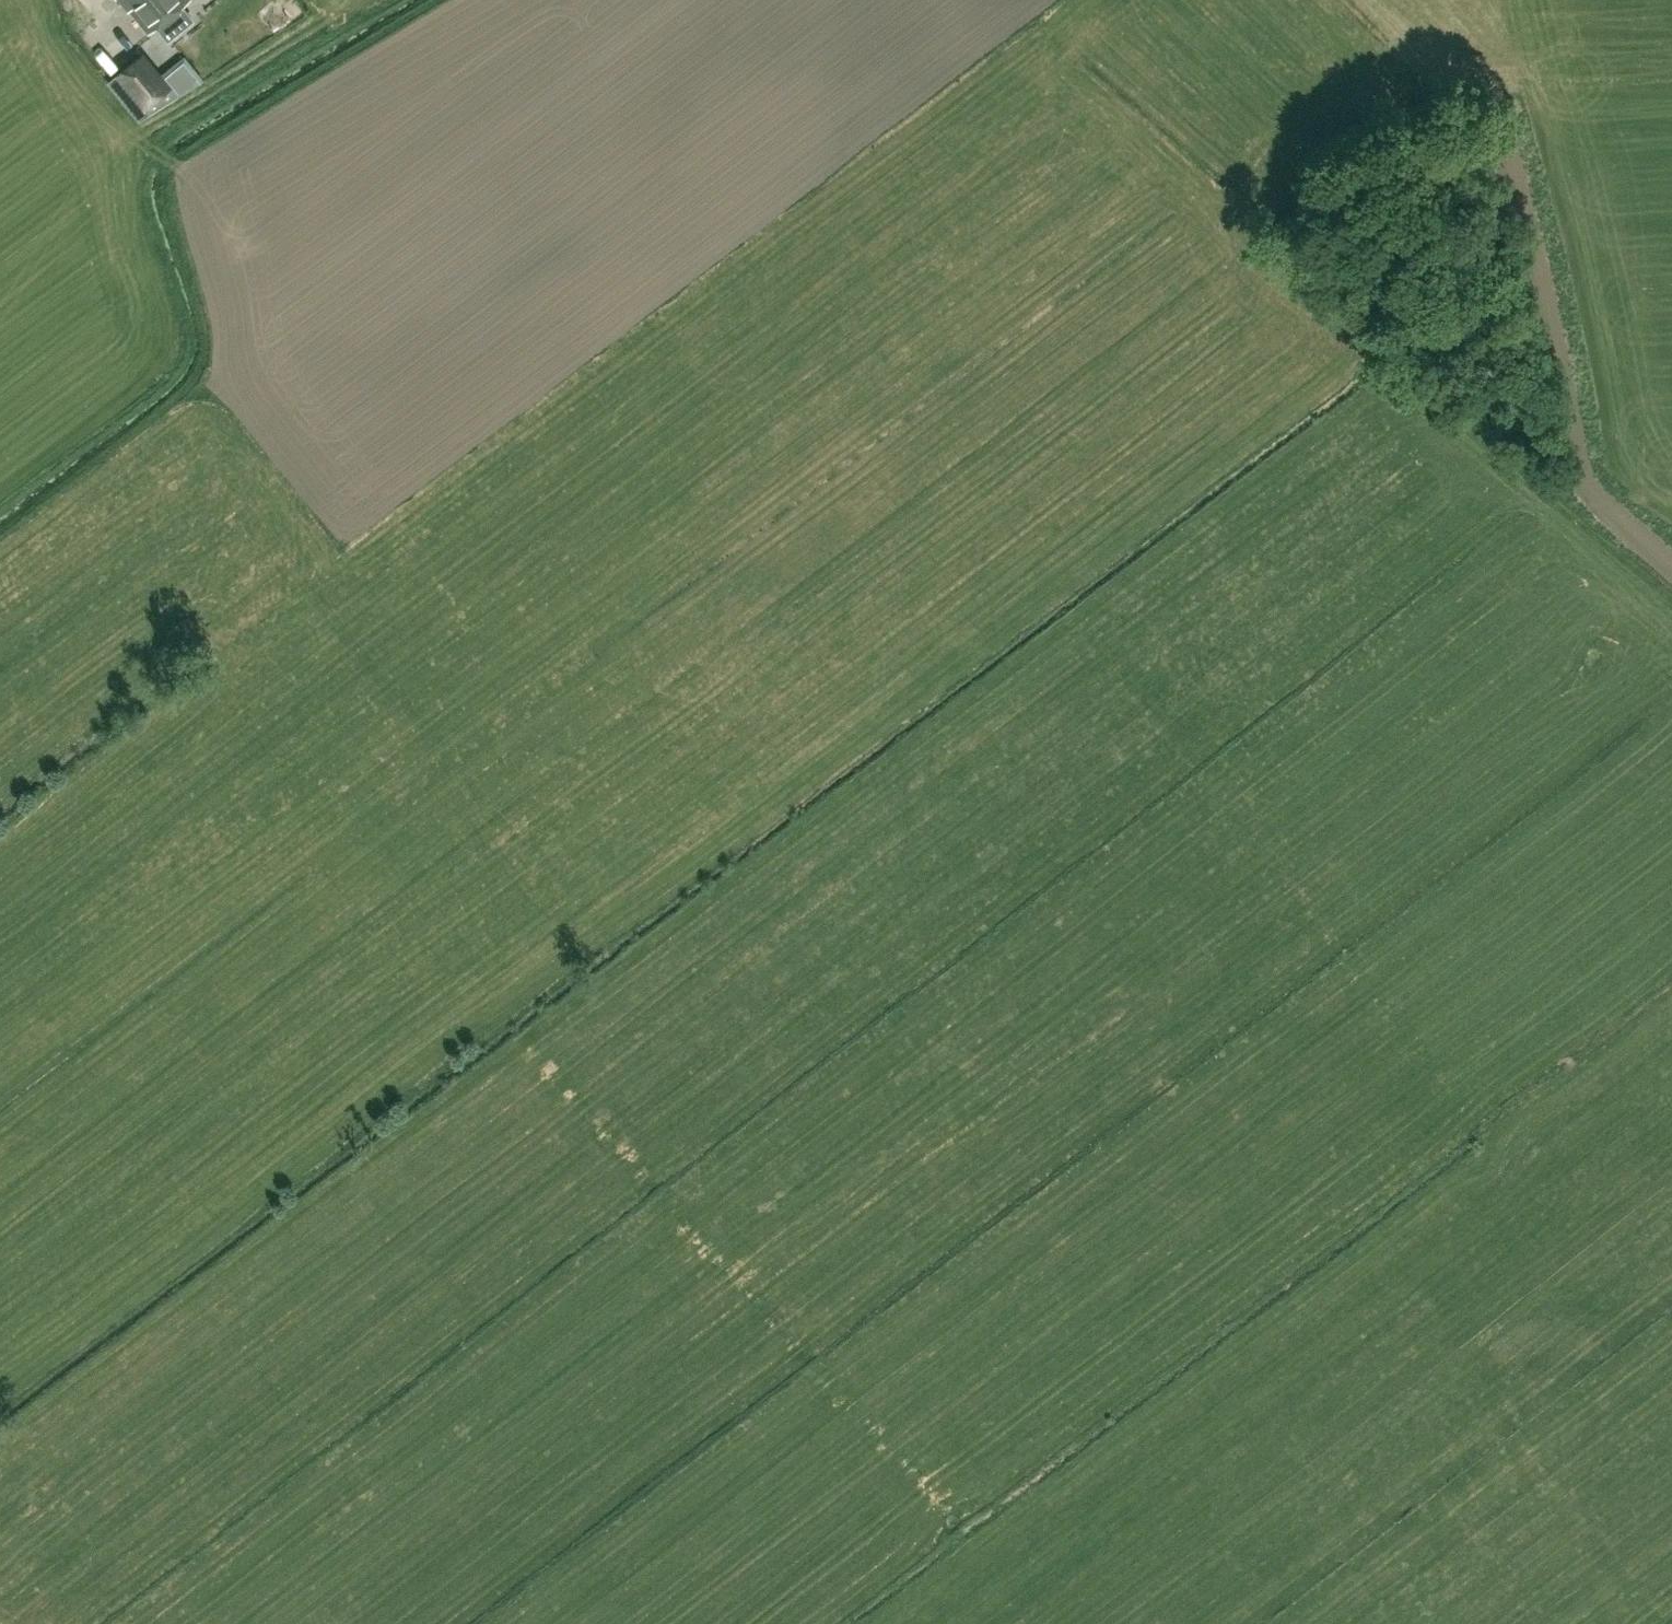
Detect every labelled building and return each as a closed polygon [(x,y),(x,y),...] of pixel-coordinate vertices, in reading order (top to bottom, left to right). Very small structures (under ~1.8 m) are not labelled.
[(150,31),(188,0),(124,0),(150,31)] [(143,110),(170,87),(140,52),(113,75),(143,110)]
